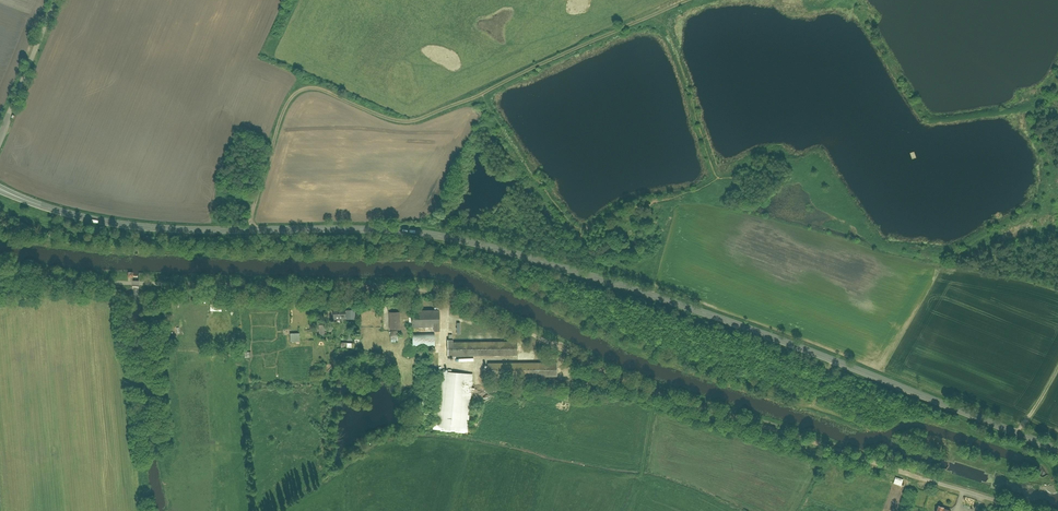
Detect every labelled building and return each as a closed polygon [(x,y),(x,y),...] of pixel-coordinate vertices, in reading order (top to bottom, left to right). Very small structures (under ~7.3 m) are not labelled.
[(346,309),(333,310),(333,321),(346,321),(346,309)] [(398,329),(398,312),(387,312),(387,329),(398,329)] [(440,333),(440,312),(412,312),(412,330),(433,330),(434,333),(440,333)] [(290,334),(290,348),(297,347),(297,342),(299,342),(299,333),(290,334)] [(412,347),(435,347),(435,335),(412,335),(412,347)] [(519,357),(519,343),(449,344),(449,358),(519,357)] [(403,360),(410,362),(412,352),(405,350),(403,360)] [(558,378),(558,365),(488,365),(488,379),(558,378)] [(466,433),(472,375),(438,372),(432,430),(466,433)]
